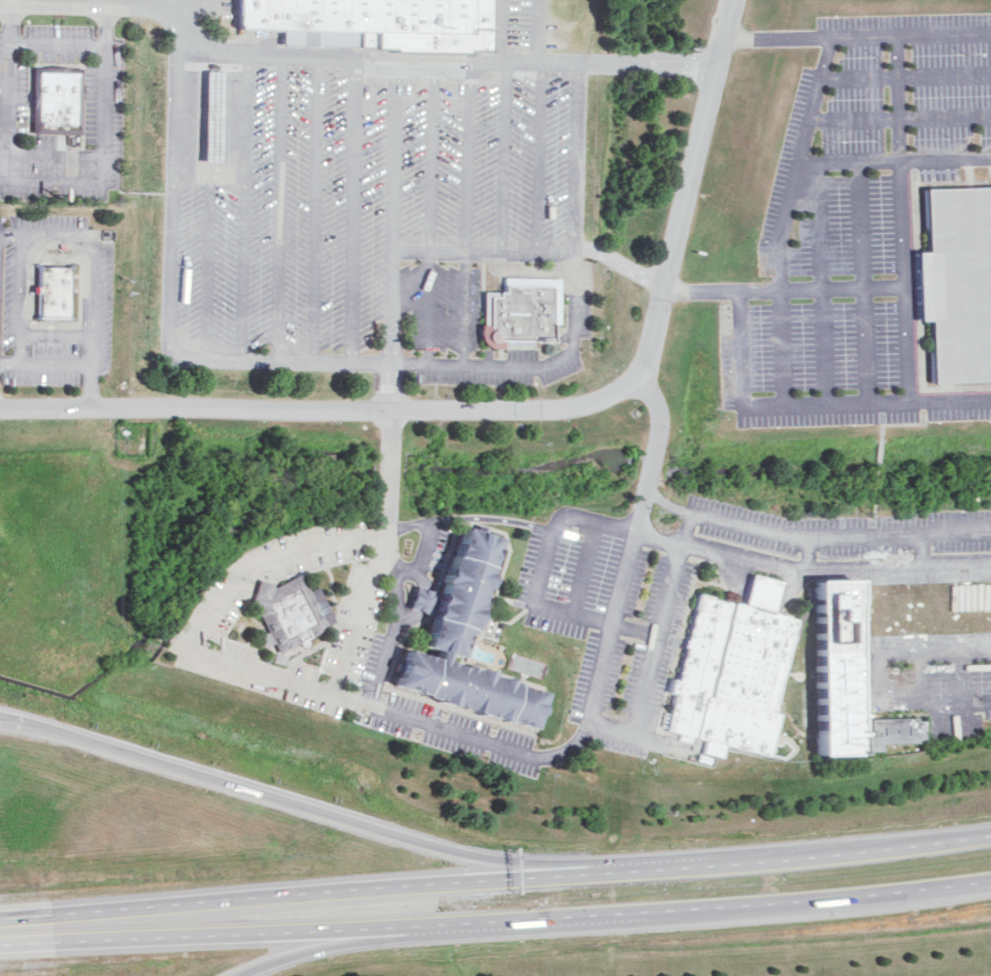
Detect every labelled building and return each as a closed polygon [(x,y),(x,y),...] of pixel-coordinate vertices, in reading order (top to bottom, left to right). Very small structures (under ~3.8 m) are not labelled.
[(278,31),(277,45),(383,49),(383,54),(459,57),(459,51),(481,52),(483,0),(234,0),(233,29),(278,31)] [(77,68),(77,138),(25,138),(26,68),(77,68)] [(217,73),(216,166),(197,166),(198,73),(217,73)] [(923,254),(913,254),(915,321),(925,321),(926,382),(990,381),(990,190),(922,191),(923,254)] [(70,266),(69,321),(33,320),(34,265),(70,266)] [(477,347),(544,347),(545,326),(554,326),(555,279),(500,278),(500,291),(478,290),(477,347)] [(452,523),(492,535),(472,602),(484,606),(476,632),(468,629),(459,656),(442,651),(438,662),(533,692),(529,705),(541,708),(539,716),(532,714),(527,731),(388,689),(401,648),(426,655),(427,654),(413,649),(452,523)] [(292,573),(302,591),(309,585),(329,626),(303,640),(306,644),(296,649),(294,644),(272,655),(270,645),(260,648),(253,634),(261,629),(244,602),(251,578),(264,581),(265,586),(292,573)] [(661,730),(702,742),(699,755),(720,761),(723,748),(766,760),(803,625),(772,617),(781,587),(749,578),(740,609),(698,597),(661,730)] [(819,756),(882,755),(882,743),(931,742),(930,719),(875,720),(875,736),(852,736),(849,611),(868,611),(869,630),(990,627),(990,586),(866,589),(866,603),(854,604),(853,583),(815,584),(819,756)]
